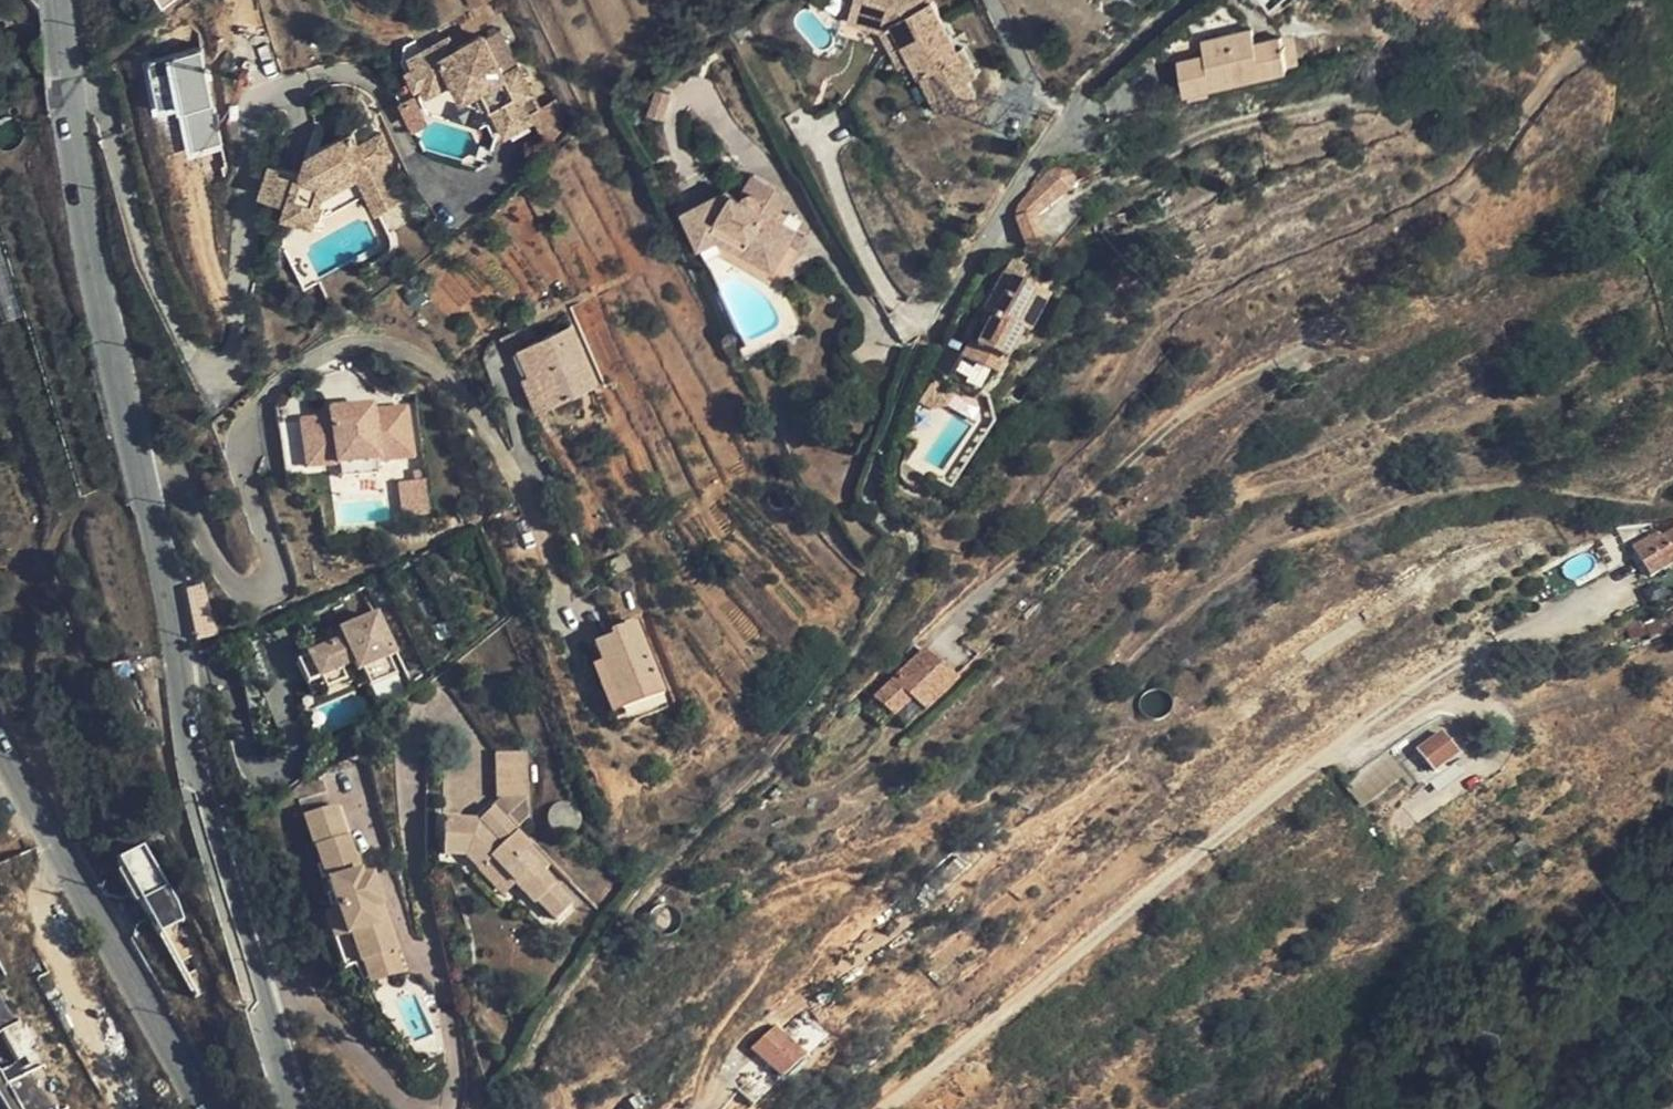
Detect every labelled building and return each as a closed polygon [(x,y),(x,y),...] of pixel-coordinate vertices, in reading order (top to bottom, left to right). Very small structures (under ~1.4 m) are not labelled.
[(849,10),(885,21),(905,57),(920,49),(955,108),(984,92),(975,76),(987,68),(971,42),(962,47),(935,0),(927,0),(921,3),(919,0),(852,0),(849,10)] [(1226,4),(1223,0),(1211,0),(1200,10),(1208,19),(1226,4)] [(490,18),(470,31),(456,42),(448,32),(432,42),(424,29),(415,35),(415,56),(434,85),(442,81),(446,88),(440,93),(446,102),(453,97),(460,107),(506,115),(519,105),(528,119),(553,101),(551,97),(562,90),(533,47),(522,55),(499,22),(490,18)] [(456,42),(470,31),(463,22),(448,32),(456,42)] [(1293,65),(1286,34),(1262,39),(1259,23),(1216,32),(1219,48),(1210,50),(1201,53),(1208,84),(1293,65)] [(1297,31),(1286,34),(1293,65),(1303,63),(1297,31)] [(1219,48),(1216,32),(1207,34),(1210,50),(1219,48)] [(1208,84),(1201,53),(1182,57),(1189,88),(1208,84)] [(662,84),(655,106),(670,111),(677,88),(662,84)] [(410,203),(388,162),(396,158),(383,134),(358,146),(354,138),(306,164),(301,178),(269,169),(256,205),(289,216),(285,227),(315,237),(322,219),(332,222),(374,200),(383,218),(410,203)] [(739,193),(723,188),(687,202),(711,261),(724,257),(784,274),(801,216),(780,209),(784,196),(758,188),(754,187),(751,187),(749,188),(746,189),(744,190),(741,191),(739,193)] [(1041,237),(1061,210),(1042,193),(1023,220),(1041,237)] [(1057,266),(1068,244),(1054,234),(1046,249),(1043,259),(1057,266)] [(1012,271),(1022,276),(1027,268),(1016,263),(1012,271)] [(1019,337),(1028,340),(1048,300),(1018,285),(1022,276),(1012,271),(1008,280),(1003,277),(983,319),(993,324),(986,335),(976,355),(1003,368),(1019,337)] [(993,324),(983,319),(977,331),(986,335),(993,324)] [(604,381),(577,320),(523,344),(550,404),(604,381)] [(996,382),(1003,368),(976,355),(966,350),(959,364),(996,382)] [(322,450),(327,507),(367,502),(359,445),(322,450)] [(1663,551),(1672,570),(1672,547),(1663,551)] [(332,596),(294,611),(313,658),(307,661),(317,685),(318,689),(324,686),(347,676),(361,670),(365,680),(370,678),(397,666),(379,622),(363,582),(332,596)] [(209,590),(188,593),(192,624),(192,643),(216,640),(209,590)] [(395,615),(379,622),(397,666),(401,664),(414,694),(425,689),(395,615)] [(963,667),(930,637),(884,693),(898,706),(915,687),(934,702),(963,667)] [(630,654),(633,660),(636,668),(615,677),(643,744),(688,725),(654,645),(630,654)] [(636,668),(633,660),(603,674),(638,756),(691,733),(688,725),(643,744),(615,677),(636,668)] [(317,685),(307,661),(297,666),(306,689),(317,685)] [(397,666),(370,678),(375,692),(403,680),(397,666)] [(347,676),(324,686),(329,696),(351,686),(347,676)] [(915,687),(898,706),(918,723),(934,702),(915,687)] [(1446,782),(1471,762),(1457,743),(1432,764),(1446,782)] [(501,791),(526,790),(524,746),(490,748),(492,792),(501,791)] [(1475,765),(1471,762),(1446,782),(1432,764),(1419,773),(1437,796),(1475,765)] [(503,819),(526,790),(501,791),(471,814),(437,824),(445,858),(461,856),(475,868),(486,856),(511,879),(531,897),(537,896),(554,912),(570,895),(541,867),(546,861),(503,819)] [(376,922),(387,917),(374,885),(363,889),(347,849),(344,850),(332,816),(298,830),(334,923),(322,930),(344,986),(404,961),(393,934),(382,937),(376,922)] [(163,932),(187,919),(145,846),(121,859),(163,932)] [(499,891),(511,879),(486,856),(475,868),(499,891)] [(393,934),(387,917),(376,922),(382,937),(393,934)] [(799,1061),(772,1029),(744,1051),(772,1084),(799,1061)]
